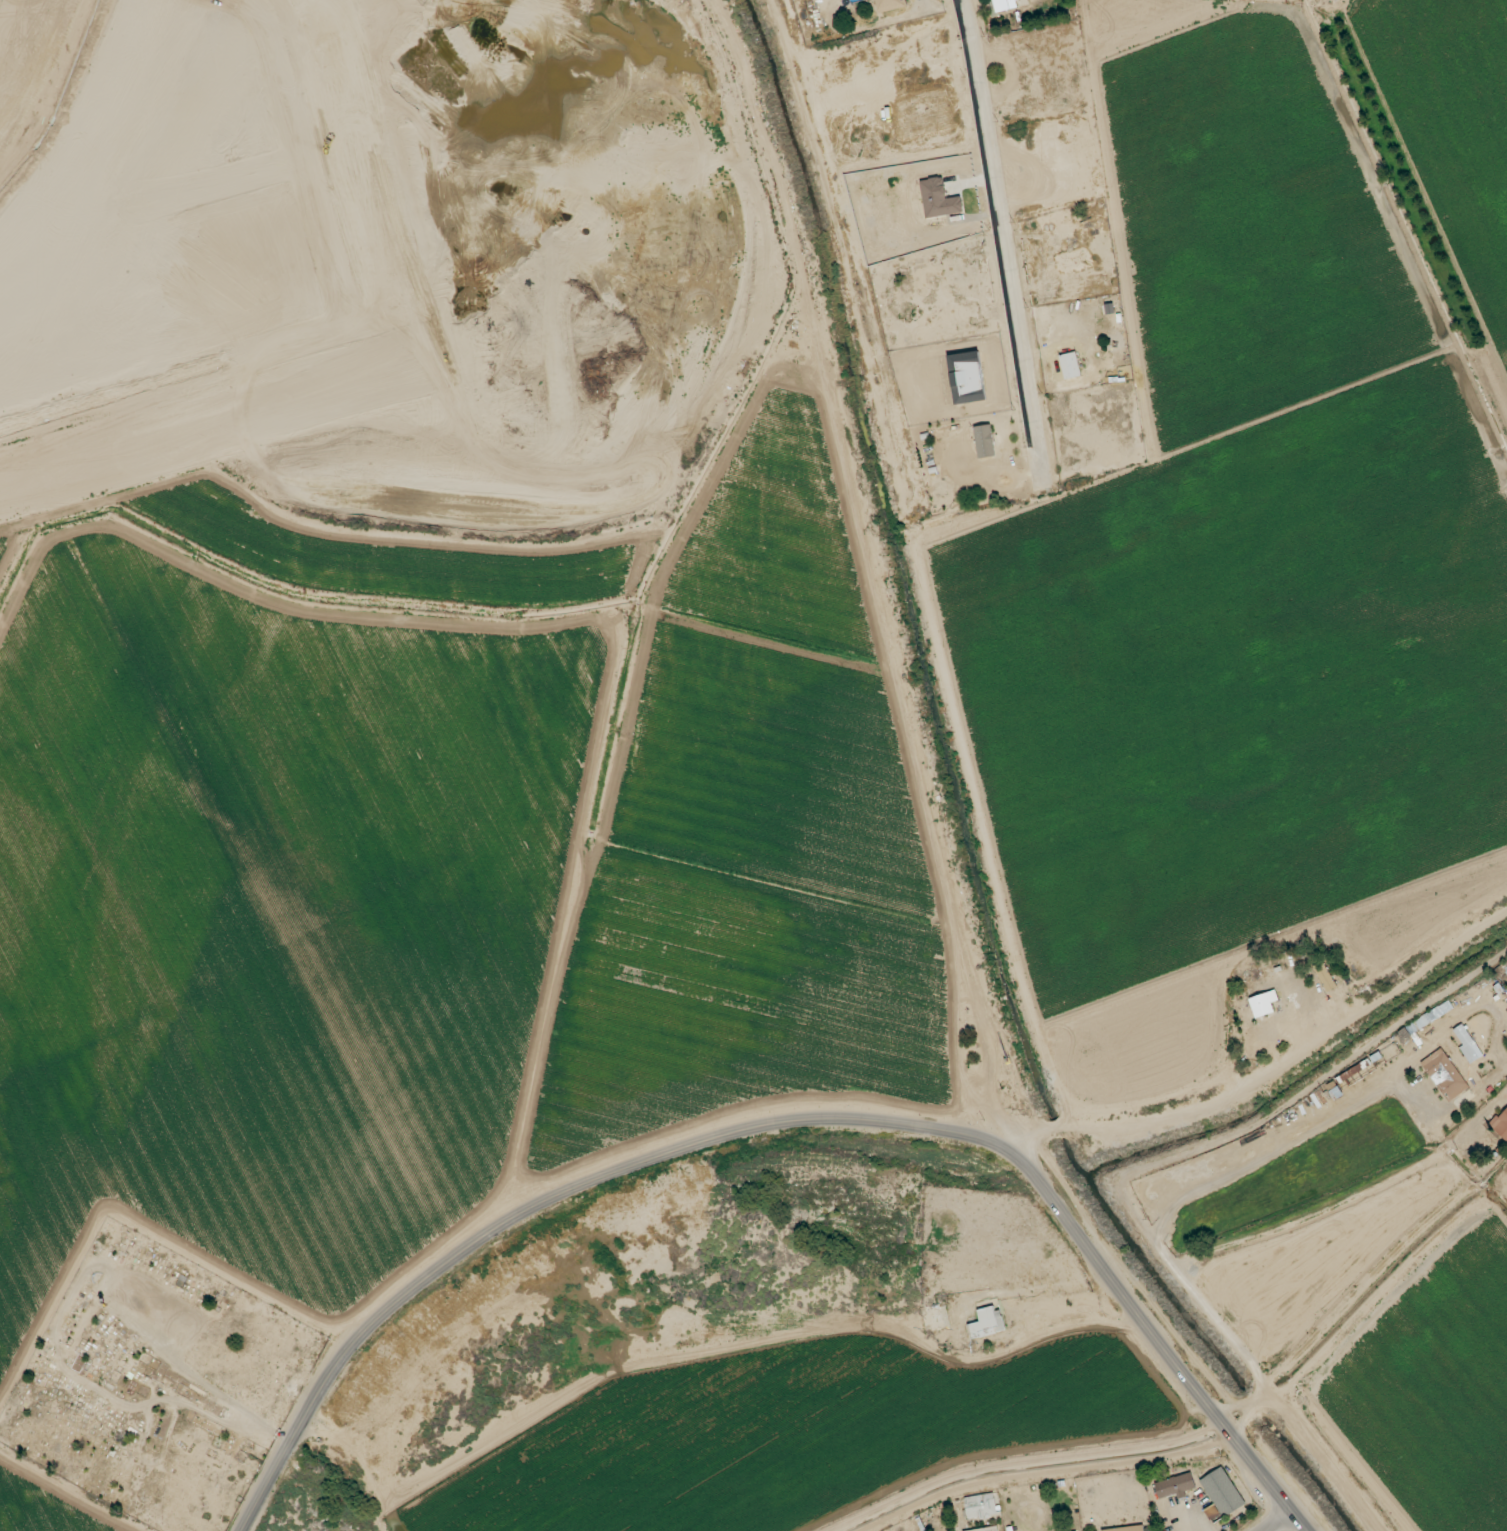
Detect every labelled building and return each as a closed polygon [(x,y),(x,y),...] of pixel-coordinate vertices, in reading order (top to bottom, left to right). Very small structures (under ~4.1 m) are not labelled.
[(879,13),(908,7),(907,0),(876,0),(879,13)] [(1015,0),(993,0),(996,13),(1017,8),(1015,0)] [(946,198),(944,177),(921,180),(925,218),(963,213),(962,197),(946,198)] [(948,356),(956,405),(987,400),(979,351),(948,356)] [(1065,380),(1082,376),(1076,352),(1059,356),(1065,380)] [(975,427),(978,458),(994,457),(992,425),(975,427)] [(1279,1000),(1275,990),(1249,998),(1255,1018),(1275,1012),(1271,1002),(1279,1000)] [(1461,1047),(1469,1064),(1482,1058),(1465,1023),(1454,1029),(1462,1046),(1461,1047)] [(1420,1063),(1449,1102),(1470,1087),(1441,1048),(1420,1063)] [(1490,1125),(1506,1141),(1506,1107),(1490,1125)] [(1006,1330),(1000,1306),(977,1312),(980,1322),(968,1325),(972,1339),(1006,1330)] [(1200,1480),(1216,1508),(1212,1510),(1216,1516),(1220,1513),(1223,1518),(1246,1504),(1223,1466),(1200,1480)] [(1159,1501),(1186,1494),(1185,1491),(1195,1489),(1192,1473),(1155,1482),(1159,1501)] [(995,1492),(964,1498),(968,1520),(999,1515),(995,1492)]
